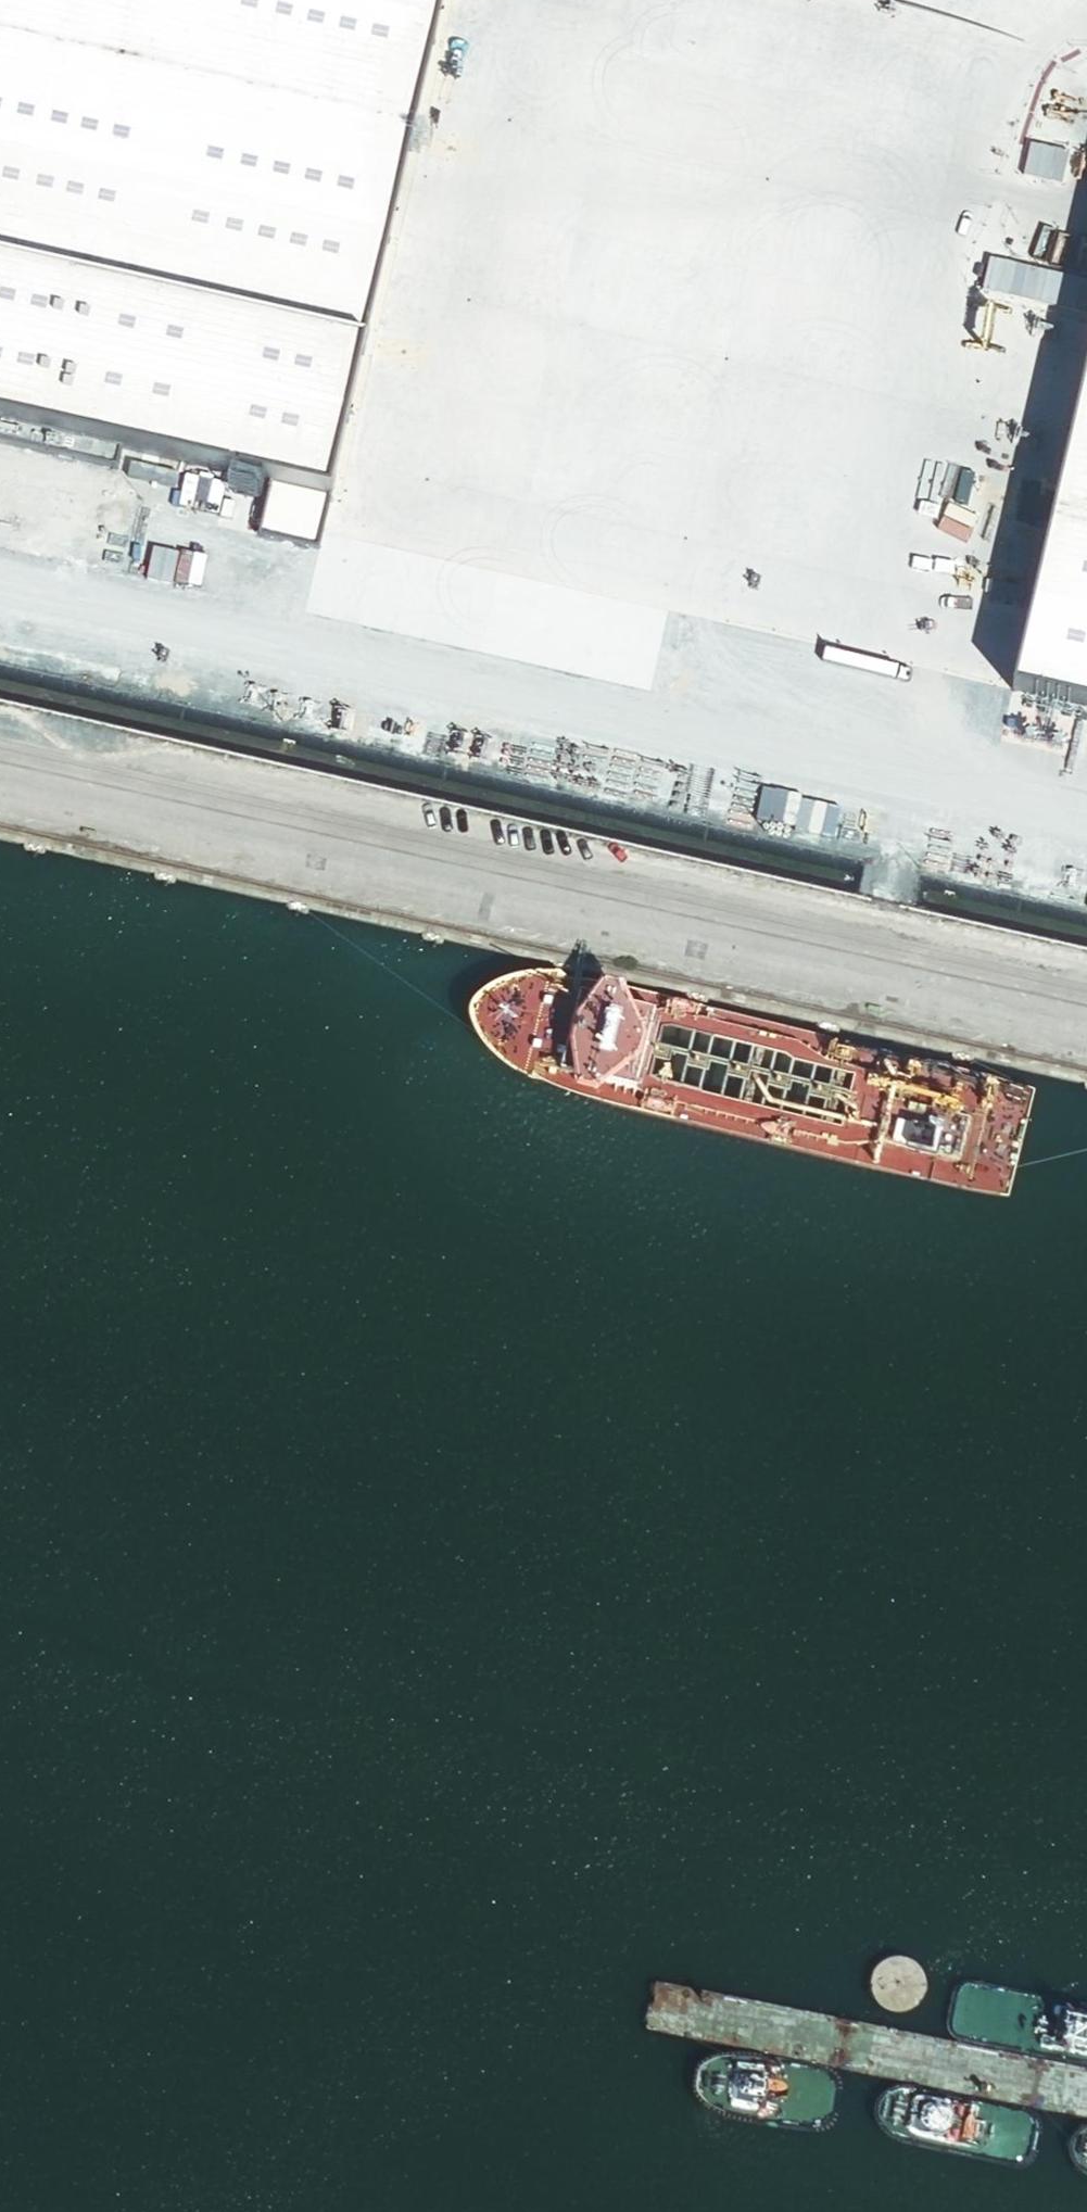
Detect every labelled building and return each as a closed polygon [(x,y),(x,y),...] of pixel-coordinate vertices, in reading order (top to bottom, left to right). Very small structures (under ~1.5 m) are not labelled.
[(270,482),(259,532),(321,544),(443,0),(0,0),(0,419),(270,482)] [(1026,675),(1086,689),(1086,407),(1026,675)]
